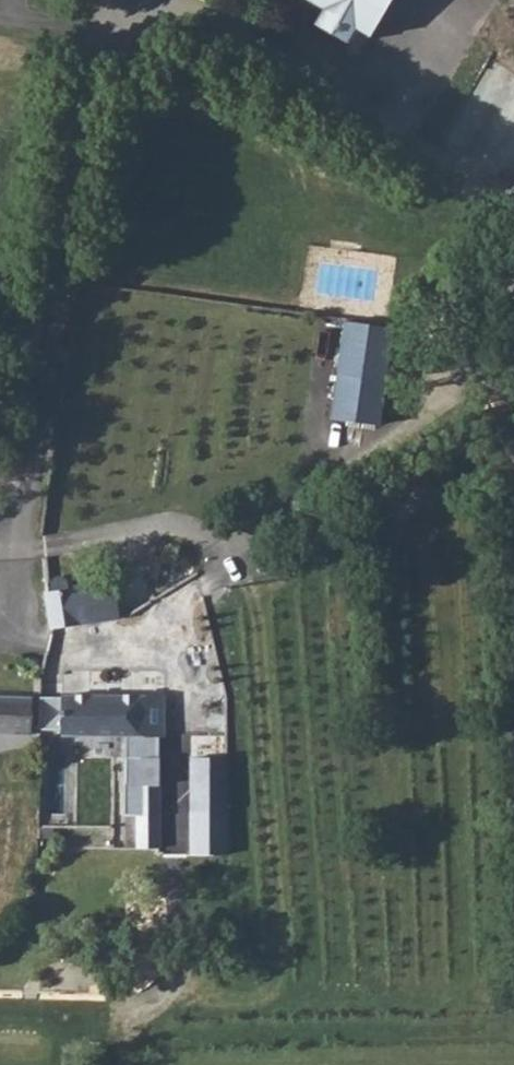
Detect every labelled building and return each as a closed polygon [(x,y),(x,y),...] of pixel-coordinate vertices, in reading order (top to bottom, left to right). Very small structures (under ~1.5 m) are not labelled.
[(327,26),(318,42),(349,58),(358,43),(376,52),(405,0),(281,0),(327,26)] [(52,637),(82,635),(80,614),(88,613),(89,598),(68,599),(67,591),(59,587),(54,592),(52,600),(46,601),(52,637)] [(27,703),(0,703),(0,745),(25,746),(27,703)] [(106,746),(107,706),(61,705),(60,745),(106,746)] [(153,708),(107,706),(106,746),(151,746),(153,708)] [(231,756),(192,755),(190,808),(229,810),(231,756)] [(134,824),(151,825),(154,765),(128,765),(127,791),(135,793),(134,824)] [(134,824),(133,857),(150,856),(151,825),(134,824)]
